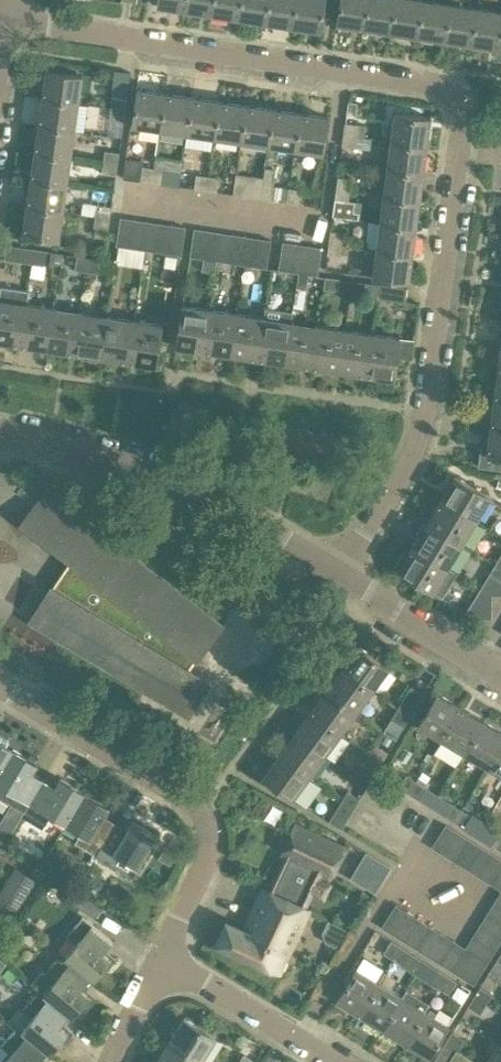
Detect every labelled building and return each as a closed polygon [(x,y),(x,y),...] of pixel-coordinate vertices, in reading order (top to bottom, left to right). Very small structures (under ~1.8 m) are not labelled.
[(187,0),(158,0),(157,6),(185,10),(187,0)] [(214,0),(187,0),(185,10),(212,14),(214,0)] [(242,0),(214,0),(212,14),(239,19),(242,0)] [(269,0),(242,0),(239,19),(266,23),(269,0)] [(297,0),(269,0),(266,23),(292,27),(297,0)] [(325,0),(297,0),(292,27),(320,31),(325,0)] [(369,0),(341,0),(337,24),(364,29),(369,0)] [(396,0),(369,0),(364,29),(391,33),(396,0)] [(424,2),(410,0),(396,0),(391,33),(418,37),(424,2)] [(445,41),(450,6),(424,2),(418,37),(445,41)] [(472,45),(477,10),(450,6),(445,41),(472,45)] [(500,34),(500,14),(477,10),(472,45),(499,50),(500,34)] [(77,104),(82,76),(46,70),(42,98),(77,104)] [(160,130),(166,94),(138,90),(133,125),(160,130)] [(187,134),(192,98),(166,94),(160,130),(187,134)] [(73,131),(77,104),(42,98),(38,125),(73,131)] [(126,111),(127,100),(113,98),(111,109),(126,111)] [(214,138),(219,102),(192,98),(187,134),(214,138)] [(241,142),(246,106),(219,102),(214,138),(241,142)] [(267,146),(273,110),(246,106),(241,142),(267,146)] [(125,123),(126,111),(111,109),(110,120),(125,123)] [(294,150),(300,114),(273,110),(267,146),(294,150)] [(322,154),(327,119),(300,114),(294,150),(322,154)] [(426,147),(430,119),(394,114),(390,142),(426,147)] [(356,138),(356,136),(357,125),(345,123),(344,136),(356,138)] [(69,158),(73,131),(38,125),(34,152),(69,158)] [(344,136),(342,146),(354,148),(370,150),(371,138),(356,136),(356,138),(344,136)] [(152,183),(154,169),(142,167),(143,160),(136,159),(139,138),(128,137),(122,179),(152,183)] [(423,174),(426,147),(390,142),(387,169),(423,174)] [(118,165),(120,153),(105,151),(104,163),(118,165)] [(65,185),(69,158),(34,152),(30,179),(65,185)] [(117,176),(118,165),(104,163),(102,174),(117,176)] [(263,177),(260,197),(287,201),(288,189),(290,178),(275,176),(276,169),(265,167),(263,177)] [(161,185),(164,170),(154,169),(152,183),(161,185)] [(419,201),(423,174),(387,169),(384,193),(383,196),(419,201)] [(260,197),(263,177),(235,173),(232,195),(259,199),(260,197)] [(206,191),(208,177),(196,175),(194,190),(206,191)] [(216,193),(218,179),(208,177),(206,191),(216,193)] [(348,191),(350,179),(338,178),(336,190),(348,191)] [(61,212),(65,185),(30,179),(26,206),(61,212)] [(115,201),(115,189),(93,188),(92,200),(115,201)] [(288,189),(287,201),(298,203),(300,191),(294,190),(288,189)] [(360,219),(362,202),(347,200),(348,191),(336,190),(334,200),(331,215),(360,219)] [(415,228),(419,201),(383,196),(384,193),(370,192),(369,205),(382,207),(380,223),(415,228)] [(57,240),(61,212),(26,206),(22,234),(57,240)] [(110,219),(110,217),(112,208),(97,206),(95,217),(110,219)] [(108,230),(110,219),(95,217),(93,228),(108,230)] [(129,248),(134,220),(121,218),(117,246),(129,248)] [(142,250),(146,222),(134,220),(129,248),(142,250)] [(159,224),(146,222),(142,250),(155,251),(159,224)] [(412,255),(415,228),(380,223),(376,250),(412,255)] [(168,253),(172,226),(159,224),(155,251),(168,253)] [(181,255),(185,228),(172,226),(168,253),(181,255)] [(202,258),(206,232),(193,230),(188,255),(202,258)] [(206,232),(202,258),(203,258),(202,270),(214,272),(216,260),(219,234),(206,232)] [(341,245),(343,234),(330,232),(328,243),(341,245)] [(219,234),(216,260),(227,262),(231,235),(219,234)] [(240,264),(244,237),(231,235),(227,262),(240,264)] [(254,266),(257,239),(244,237),(240,264),(254,266)] [(266,268),(270,241),(257,239),(254,266),(266,268)] [(292,272),(296,244),(282,242),(278,270),(292,272)] [(340,256),(341,245),(328,243),(327,254),(340,256)] [(305,274),(309,246),(296,244),(292,272),(298,273),(305,274)] [(31,264),(34,249),(6,245),(4,260),(31,264)] [(317,276),(321,248),(309,246),(305,274),(298,273),(296,286),(306,288),(308,274),(317,276)] [(44,265),(46,251),(34,249),(31,264),(44,265)] [(408,282),(412,255),(376,250),(372,278),(408,282)] [(76,255),(74,270),(86,271),(88,257),(76,255)] [(174,267),(176,257),(165,256),(164,266),(174,267)] [(98,273),(99,259),(88,257),(86,271),(98,273)] [(338,290),(339,279),(324,277),(323,288),(338,290)] [(375,298),(377,285),(365,283),(363,296),(375,298)] [(403,304),(405,288),(377,285),(375,298),(375,300),(403,304)] [(25,305),(27,291),(0,287),(0,340),(5,341),(5,343),(19,345),(25,305)] [(46,347),(52,309),(25,305),(19,345),(30,347),(30,345),(44,347),(44,349),(45,349),(46,347)] [(202,352),(208,312),(180,307),(174,348),(175,348),(176,346),(189,348),(189,350),(202,352)] [(283,362),(284,362),(289,324),(288,324),(290,311),(265,307),(263,320),(261,320),(254,360),(261,361),(262,359),(282,362),(282,364),(283,364),(283,362)] [(73,353),(79,313),(52,309),(46,347),(59,349),(59,351),(73,353)] [(229,356),(235,316),(208,312),(202,352),(214,354),(214,352),(228,354),(228,356),(229,356)] [(100,355),(106,317),(79,313),(73,353),(78,354),(78,352),(98,355),(98,357),(99,358),(100,355)] [(254,360),(261,320),(235,316),(229,356),(229,354),(243,356),(243,358),(254,360)] [(128,362),(134,321),(106,317),(100,355),(113,357),(113,360),(128,362)] [(153,366),(160,325),(134,321),(128,362),(132,362),(132,360),(152,363),(152,366),(153,366)] [(310,369),(316,328),(291,324),(289,324),(284,362),(297,364),(297,367),(310,369)] [(337,370),(343,332),(316,328),(310,369),(315,369),(316,367),(336,370),(336,372),(337,373),(337,370)] [(364,377),(370,336),(343,332),(337,370),(351,372),(351,375),(364,377)] [(391,381),(397,340),(370,336),(364,377),(369,377),(370,375),(390,378),(390,381),(391,381)] [(496,374),(492,401),(500,402),(500,375),(496,374)] [(492,401),(488,428),(500,429),(500,402),(492,401)] [(488,428),(485,454),(478,453),(477,467),(500,470),(500,429),(488,428)] [(494,472),(488,483),(500,489),(500,472),(494,472)] [(488,498),(453,477),(452,478),(454,479),(447,491),(445,490),(438,501),(473,523),(488,498)] [(218,629),(60,505),(59,505),(54,502),(48,501),(42,502),(36,504),(32,508),(29,514),(28,520),(28,526),(31,531),(35,536),(68,562),(50,588),(49,588),(28,621),(169,705),(175,708),(181,708),(187,706),(192,703),(196,698),(199,693),(199,687),(198,681),(194,676),(190,672),(186,669),(193,659),(194,660),(218,629)] [(459,546),(473,523),(438,501),(435,506),(437,507),(427,524),(425,523),(424,523),(459,546)] [(459,546),(424,523),(424,524),(426,525),(419,537),(417,536),(410,546),(445,568),(446,568),(459,546)] [(409,553),(406,557),(401,553),(392,568),(440,597),(455,574),(446,568),(445,568),(410,546),(407,552),(409,553)] [(493,567),(500,572),(500,553),(493,567)] [(500,596),(500,572),(493,567),(479,589),(490,596),(500,596)] [(476,619),(489,619),(490,596),(479,589),(465,613),(476,619)] [(371,690),(387,669),(357,647),(341,668),(371,690)] [(356,711),(371,690),(341,668),(326,689),(356,711)] [(409,716),(421,696),(409,688),(396,709),(409,716)] [(340,734),(356,711),(326,689),(309,711),(340,734)] [(440,740),(459,708),(436,694),(417,725),(440,740)] [(463,754),(482,722),(459,708),(440,740),(463,754)] [(401,727),(409,716),(396,709),(389,720),(401,727)] [(324,755),(340,734),(309,711),(294,733),(324,755)] [(500,744),(500,733),(482,722),(463,754),(486,768),(500,744)] [(308,777),(324,755),(294,733),(278,755),(308,777)] [(383,742),(390,746),(394,740),(387,735),(383,742)] [(380,762),(387,752),(375,744),(368,755),(369,756),(380,762)] [(486,768),(500,777),(500,744),(486,768)] [(0,745),(0,770),(11,751),(0,745)] [(42,782),(29,775),(35,765),(11,751),(0,770),(0,801),(1,801),(22,814),(42,782)] [(291,800),(308,777),(278,755),(261,778),(291,800)] [(375,771),(380,762),(369,756),(368,755),(363,764),(375,771)] [(407,794),(415,781),(406,774),(398,787),(407,794)] [(82,794),(58,780),(53,789),(42,782),(22,814),(42,825),(47,816),(63,826),(82,794)] [(431,808),(438,795),(415,781),(407,794),(431,808)] [(352,810),(359,797),(347,790),(340,801),(352,810)] [(95,857),(114,824),(101,817),(106,808),(82,794),(63,826),(78,835),(73,844),(95,857)] [(454,822),(461,809),(438,795),(431,808),(454,822)] [(341,828),(352,810),(340,801),(328,822),(341,828)] [(476,836),(484,823),(461,809),(454,822),(476,836)] [(155,837),(130,822),(125,831),(114,824),(95,857),(115,869),(127,877),(132,868),(136,870),(155,837)] [(500,847),(500,834),(484,823),(476,836),(499,850),(500,847)] [(3,843),(9,832),(0,826),(0,842),(3,843)] [(442,855),(456,833),(444,826),(430,848),(442,855)] [(224,923),(215,943),(279,972),(307,911),(304,910),(311,894),(324,900),(333,882),(328,880),(342,850),(292,827),(284,843),(277,858),(280,859),(265,892),(261,890),(249,916),(242,931),(235,928),(224,923)] [(454,863),(468,841),(456,833),(442,855),(454,863)] [(465,870),(479,848),(468,841),(454,863),(465,870)] [(167,842),(158,858),(170,865),(179,849),(167,842)] [(477,878),(491,855),(479,848),(465,870),(477,878)] [(375,892),(390,867),(366,851),(350,877),(375,892)] [(500,865),(500,862),(491,855),(477,878),(488,885),(500,865)] [(488,885),(500,892),(500,891),(500,865),(488,885)] [(34,866),(30,873),(42,881),(47,873),(34,866)] [(33,880),(17,870),(0,897),(0,901),(15,910),(33,880)] [(92,906),(85,901),(79,908),(87,913),(92,906)] [(494,902),(486,914),(500,923),(500,906),(494,902)] [(393,935),(406,914),(394,906),(381,927),(393,935)] [(404,942),(417,921),(406,914),(393,935),(404,942)] [(486,914),(479,926),(500,940),(500,923),(486,914)] [(105,971),(111,963),(100,954),(110,943),(79,918),(63,938),(72,945),(63,956),(93,980),(102,969),(105,971)] [(17,920),(6,934),(16,942),(27,928),(17,920)] [(429,928),(417,921),(404,942),(416,949),(429,928)] [(500,940),(479,926),(471,938),(494,951),(500,940)] [(427,957),(441,936),(429,928),(416,949),(427,957)] [(439,964),(452,943),(441,936),(427,957),(439,964)] [(486,963),(494,951),(471,938),(464,949),(486,963)] [(391,960),(399,948),(389,942),(381,954),(391,960)] [(463,950),(452,943),(439,964),(472,985),(486,963),(464,949),(463,950)] [(414,975),(422,962),(399,948),(391,960),(414,975)] [(35,991),(40,995),(41,993),(70,1017),(80,1005),(83,1008),(90,999),(79,990),(88,978),(92,981),(93,980),(63,956),(62,958),(55,953),(28,986),(35,991)] [(439,987),(447,975),(436,968),(428,981),(439,987)] [(377,983),(376,982),(354,969),(334,1002),(357,1016),(377,983)] [(379,1029),(399,997),(388,990),(395,977),(384,970),(376,982),(377,983),(357,1016),(379,1029)] [(448,993),(456,981),(447,975),(439,987),(448,993)] [(485,1005),(492,994),(479,986),(472,997),(485,1005)] [(35,991),(19,1010),(29,1018),(20,1030),(49,1054),(59,1042),(61,1044),(68,1035),(57,1026),(65,1016),(69,1019),(70,1017),(41,993),(40,995),(35,991)] [(403,1044),(423,1011),(399,997),(379,1029),(403,1044)] [(479,1013),(485,1005),(472,997),(467,1005),(479,1013)] [(426,1058),(446,1025),(423,1011),(403,1044),(426,1058)] [(199,1059),(212,1038),(181,1019),(168,1039),(199,1059)] [(14,1027),(0,1045),(0,1061),(38,1061),(45,1053),(48,1055),(49,1054),(20,1030),(19,1031),(14,1027)] [(455,1050),(460,1041),(449,1034),(443,1042),(444,1043),(452,1048),(455,1050)] [(199,1059),(168,1039),(154,1061),(197,1061),(199,1059)] [(455,1050),(452,1048),(444,1043),(432,1061),(475,1061),(455,1050)] [(499,1046),(489,1061),(500,1061),(500,1047),(499,1046)] [(243,1053),(237,1061),(254,1061),(255,1061),(243,1053)]
